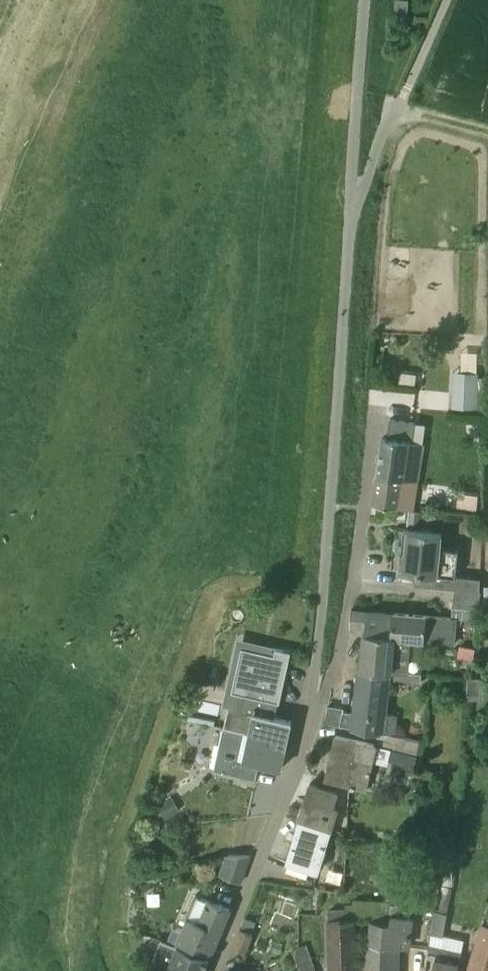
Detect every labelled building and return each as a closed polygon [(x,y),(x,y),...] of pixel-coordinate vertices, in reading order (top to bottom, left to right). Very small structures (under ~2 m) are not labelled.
[(476,408),(477,396),(478,372),(463,371),(462,396),(453,395),(452,407),(476,408)] [(399,508),(410,429),(410,427),(393,425),(391,439),(383,438),(373,505),(399,508)] [(410,522),(421,523),(422,512),(411,511),(410,522)] [(459,549),(440,547),(442,532),(404,529),(400,571),(416,573),(415,584),(429,586),(455,588),(480,590),(481,578),(457,575),(459,549)] [(455,588),(453,606),(452,616),(478,619),(481,590),(480,590),(455,588)] [(455,644),(458,618),(441,616),(441,617),(351,610),(350,626),(366,627),(361,670),(408,674),(409,665),(392,663),(393,640),(455,644)] [(292,722),(270,717),(286,644),(245,636),(224,727),(269,737),(268,744),(286,748),(292,722)] [(472,658),(473,647),(461,645),(460,656),(472,658)] [(387,733),(389,715),(384,715),(386,681),(397,682),(397,680),(408,681),(408,674),(361,670),(355,730),(378,733),(379,733),(380,732),(387,733)] [(217,720),(192,715),(191,719),(216,725),(217,720)] [(269,737),(224,727),(214,770),(256,779),(259,764),(281,768),(286,748),(268,744),(269,737)] [(418,753),(421,740),(387,733),(380,732),(379,733),(378,733),(375,745),(336,736),(326,779),(367,789),(373,761),(388,764),(389,761),(406,764),(406,767),(408,768),(408,770),(406,770),(403,783),(412,785),(418,753)] [(477,761),(478,751),(466,751),(466,761),(477,761)] [(424,767),(421,783),(433,785),(436,769),(424,767)] [(310,783),(300,819),(332,829),(339,807),(334,806),(338,792),(310,783)] [(181,810),(173,796),(158,805),(165,819),(181,810)] [(332,829),(300,819),(299,820),(300,820),(288,862),(319,871),(331,829),(332,829)] [(447,843),(429,841),(427,857),(426,856),(422,890),(438,892),(442,859),(445,859),(447,843)] [(389,887),(388,903),(354,901),(354,911),(329,911),(331,947),(335,946),(336,970),(358,970),(354,919),(373,921),(391,922),(392,903),(407,903),(412,853),(399,853),(398,887),(389,887)] [(228,855),(221,875),(241,882),(250,855),(228,855)] [(444,866),(441,885),(453,887),(457,868),(444,866)] [(443,936),(453,888),(441,885),(436,911),(435,911),(431,934),(443,936)] [(220,904),(209,900),(199,896),(179,945),(210,957),(230,909),(223,905),(223,904),(220,903),(220,904)] [(373,921),(371,951),(367,951),(368,965),(362,965),(363,970),(399,970),(400,954),(399,953),(399,946),(409,947),(411,918),(406,917),(407,903),(392,903),(391,922),(373,921)] [(483,923),(470,970),(487,970),(487,907),(483,923)] [(232,949),(245,954),(246,954),(254,934),(239,929),(232,949)] [(168,942),(162,940),(149,970),(205,970),(210,958),(210,957),(179,945),(179,947),(168,942)] [(301,970),(315,967),(307,944),(299,947),(294,950),(301,970)] [(459,963),(462,951),(430,944),(427,967),(433,968),(432,970),(458,970),(459,963)]
